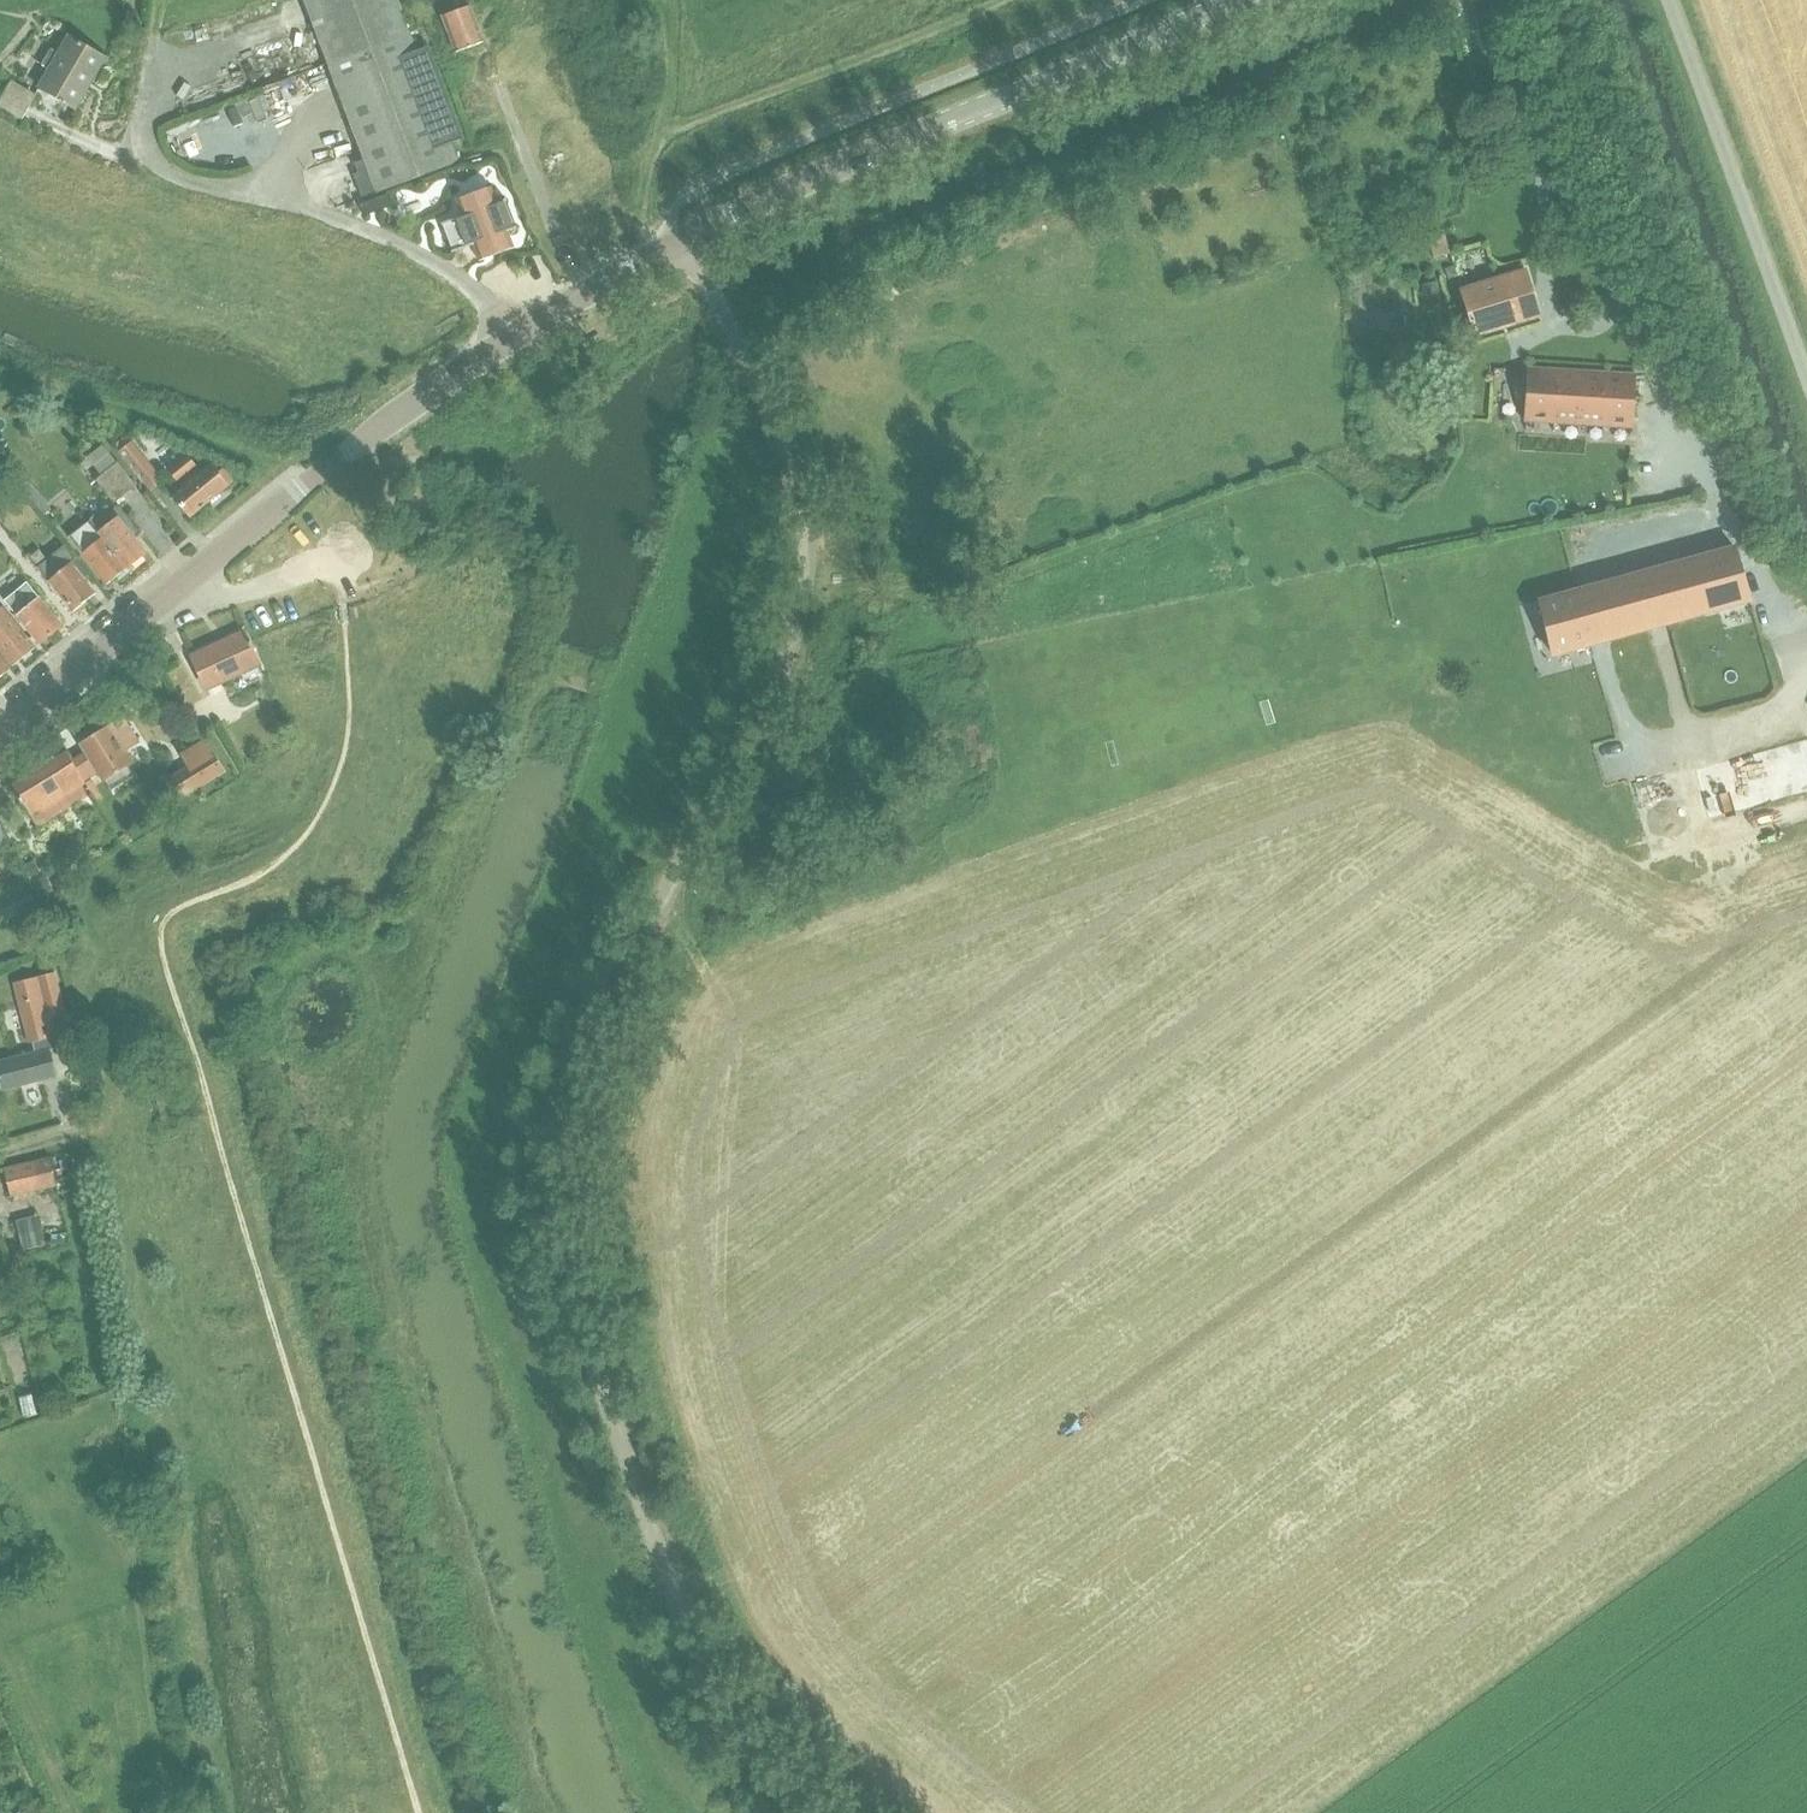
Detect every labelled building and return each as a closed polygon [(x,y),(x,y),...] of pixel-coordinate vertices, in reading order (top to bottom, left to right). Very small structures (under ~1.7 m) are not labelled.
[(328,60),(409,30),(408,27),(401,9),(397,0),(305,0),(328,60)] [(405,18),(440,12),(438,0),(402,0),(405,18)] [(442,17),(455,51),(482,40),(469,7),(442,17)] [(409,30),(328,60),(363,151),(345,158),(361,197),(378,190),(379,192),(460,160),(453,141),(464,137),(430,48),(418,52),(409,30)] [(69,36),(58,54),(51,50),(42,65),(50,69),(39,88),(75,109),(105,57),(69,36)] [(283,91),(306,92),(307,70),(284,69),(283,91)] [(11,80),(0,99),(0,107),(22,120),(36,95),(11,80)] [(1274,118),(1265,122),(1269,131),(1278,127),(1274,118)] [(491,120),(476,128),(482,140),(497,132),(491,120)] [(490,187),(456,200),(462,216),(441,224),(441,226),(444,225),(453,250),(451,251),(452,253),(473,245),(479,261),(514,248),(507,232),(517,228),(516,226),(514,227),(504,202),(506,201),(505,199),(496,202),(490,187)] [(386,191),(359,201),(364,213),(390,203),(386,191)] [(1441,230),(1425,235),(1432,259),(1448,254),(1441,230)] [(1414,245),(1406,247),(1409,254),(1416,252),(1414,245)] [(1475,335),(1538,317),(1524,268),(1461,287),(1475,335)] [(1436,281),(1420,285),(1422,294),(1438,290),(1436,281)] [(1632,427),(1636,374),(1527,367),(1523,420),(1632,427)] [(148,462),(131,441),(118,452),(135,472),(148,462)] [(135,486),(117,464),(103,447),(88,459),(102,476),(97,480),(115,502),(135,486)] [(171,495),(190,518),(229,485),(228,484),(233,480),(223,468),(218,472),(211,463),(201,471),(198,467),(178,483),(182,487),(171,495)] [(61,528),(72,519),(53,495),(42,505),(61,528)] [(107,505),(91,518),(129,567),(146,553),(134,538),(139,533),(118,506),(112,511),(107,505)] [(91,518),(70,535),(107,584),(129,567),(91,518)] [(73,612),(96,594),(84,579),(88,575),(65,546),(38,568),(73,612)] [(1552,654),(1749,600),(1736,549),(1538,602),(1552,654)] [(40,644),(63,626),(28,582),(5,601),(40,644)] [(0,612),(0,647),(3,651),(8,647),(19,661),(36,648),(4,608),(0,612)] [(206,686),(258,662),(243,629),(190,653),(206,686)] [(11,668),(0,655),(0,678),(11,668)] [(71,758),(83,778),(96,769),(102,778),(132,759),(125,748),(139,740),(122,713),(79,740),(85,749),(71,758)] [(170,774),(181,793),(222,767),(211,749),(209,750),(201,738),(181,750),(188,763),(170,774)] [(85,782),(83,778),(71,758),(66,749),(11,784),(31,816),(85,782)] [(91,778),(85,781),(96,799),(101,796),(91,778)] [(0,806),(0,811),(5,820),(14,815),(8,802),(0,806)] [(11,842),(0,819),(0,847),(11,842)] [(34,862),(24,867),(30,879),(40,874),(34,862)] [(44,874),(31,880),(39,897),(52,890),(44,874)] [(0,1060),(0,1089),(1,1091),(56,1077),(50,1051),(60,1048),(57,1036),(62,1035),(58,1016),(66,1014),(56,972),(13,983),(28,1044),(32,1043),(35,1051),(0,1060)] [(78,1026),(65,1030),(69,1044),(82,1041),(78,1026)] [(86,1057),(73,1061),(76,1071),(89,1067),(86,1057)] [(58,1181),(72,1177),(63,1148),(50,1152),(58,1181)] [(55,1186),(49,1157),(4,1168),(10,1196),(55,1186)] [(16,1219),(23,1249),(45,1244),(38,1214),(16,1219)] [(35,1391),(18,1395),(22,1418),(40,1414),(35,1391)]
